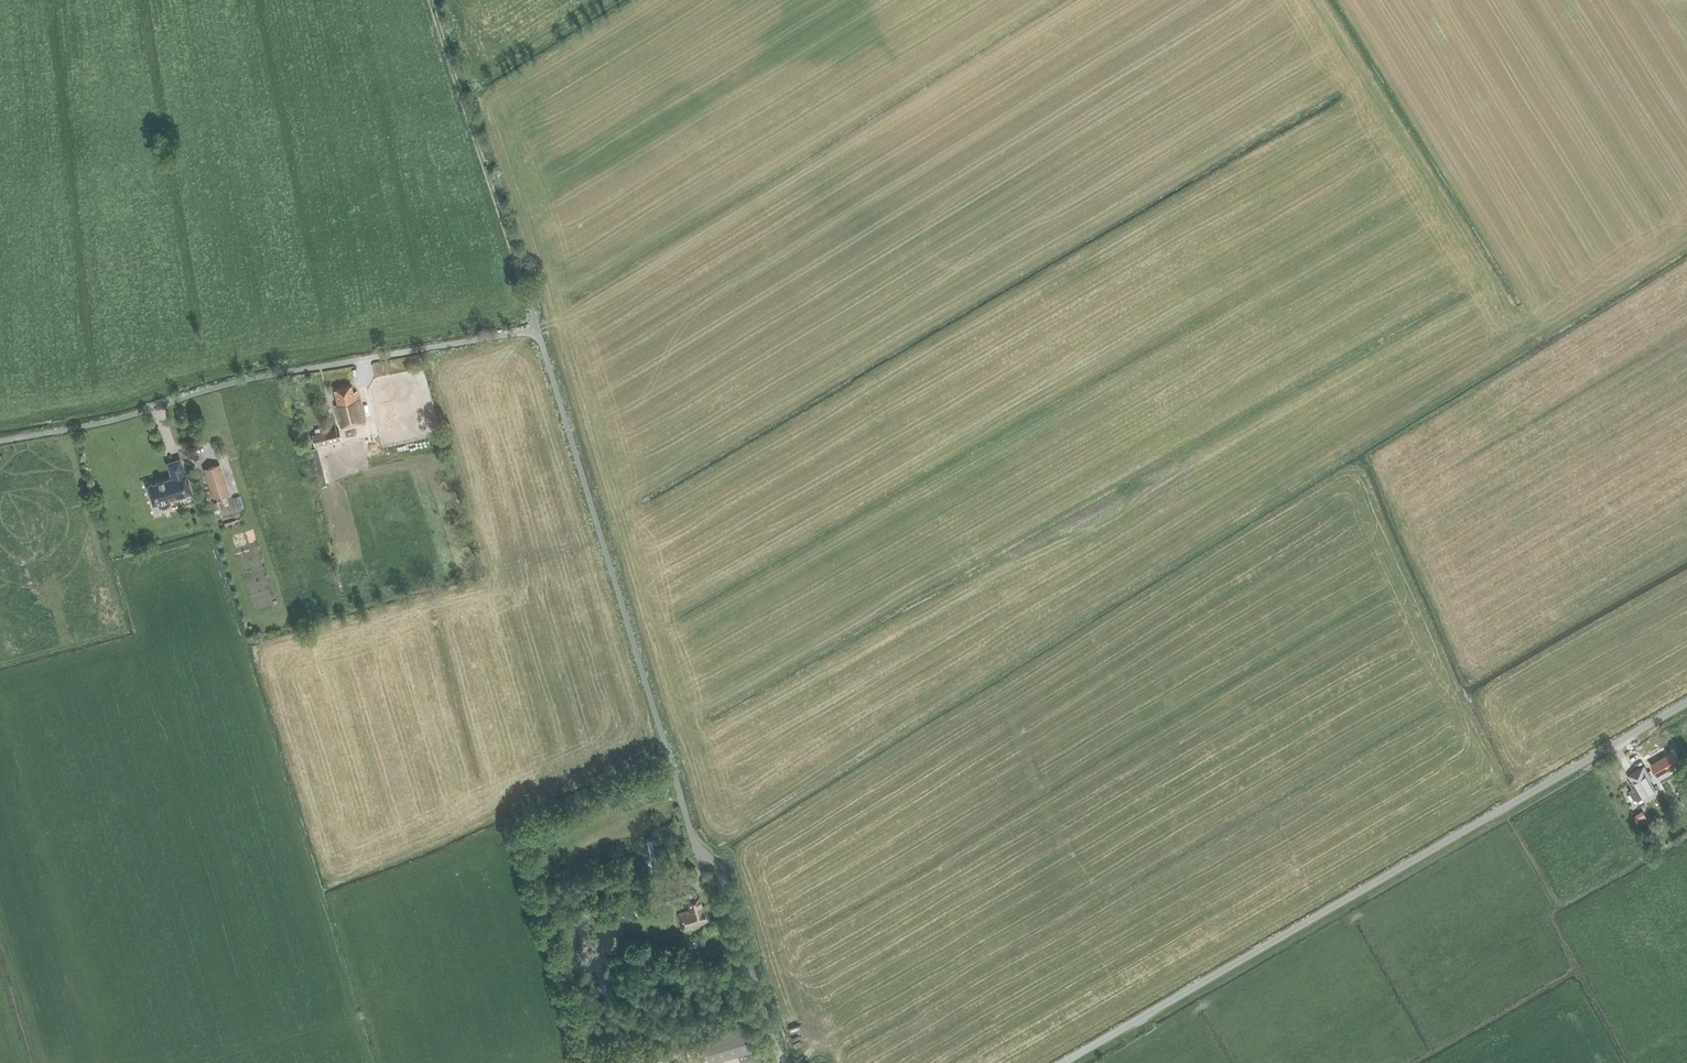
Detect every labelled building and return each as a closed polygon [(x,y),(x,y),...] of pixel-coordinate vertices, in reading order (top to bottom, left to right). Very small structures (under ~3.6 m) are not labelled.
[(340,428),(364,422),(356,391),(353,392),(351,385),(334,390),(337,404),(334,405),(340,428)] [(312,438),(304,439),(306,446),(314,444),(314,446),(341,440),(338,428),(312,434),(312,438)] [(326,485),(317,447),(308,449),(318,487),(326,485)] [(166,462),(171,478),(147,486),(153,504),(158,503),(159,507),(163,508),(167,506),(170,503),(169,499),(192,492),(181,457),(166,462)] [(229,493),(220,463),(203,468),(213,498),(229,493)] [(1672,753),(1649,766),(1655,776),(1678,763),(1672,753)] [(1638,800),(1644,797),(1645,799),(1655,793),(1648,781),(1651,779),(1643,766),(1628,775),(1632,782),(1630,783),(1632,788),(1628,791),(1633,799),(1638,800)] [(1640,824),(1651,819),(1646,809),(1635,814),(1640,824)] [(628,884),(638,881),(636,874),(625,877),(628,884)] [(698,924),(709,920),(705,906),(701,907),(699,898),(697,898),(695,891),(690,888),(684,889),(681,879),(658,886),(663,901),(689,893),(691,899),(687,901),(690,910),(678,914),(683,931),(699,926),(698,924)] [(699,948),(696,939),(680,943),(682,953),(699,948)] [(743,1023),(700,1036),(708,1062),(709,1062),(751,1051),(743,1023)]
